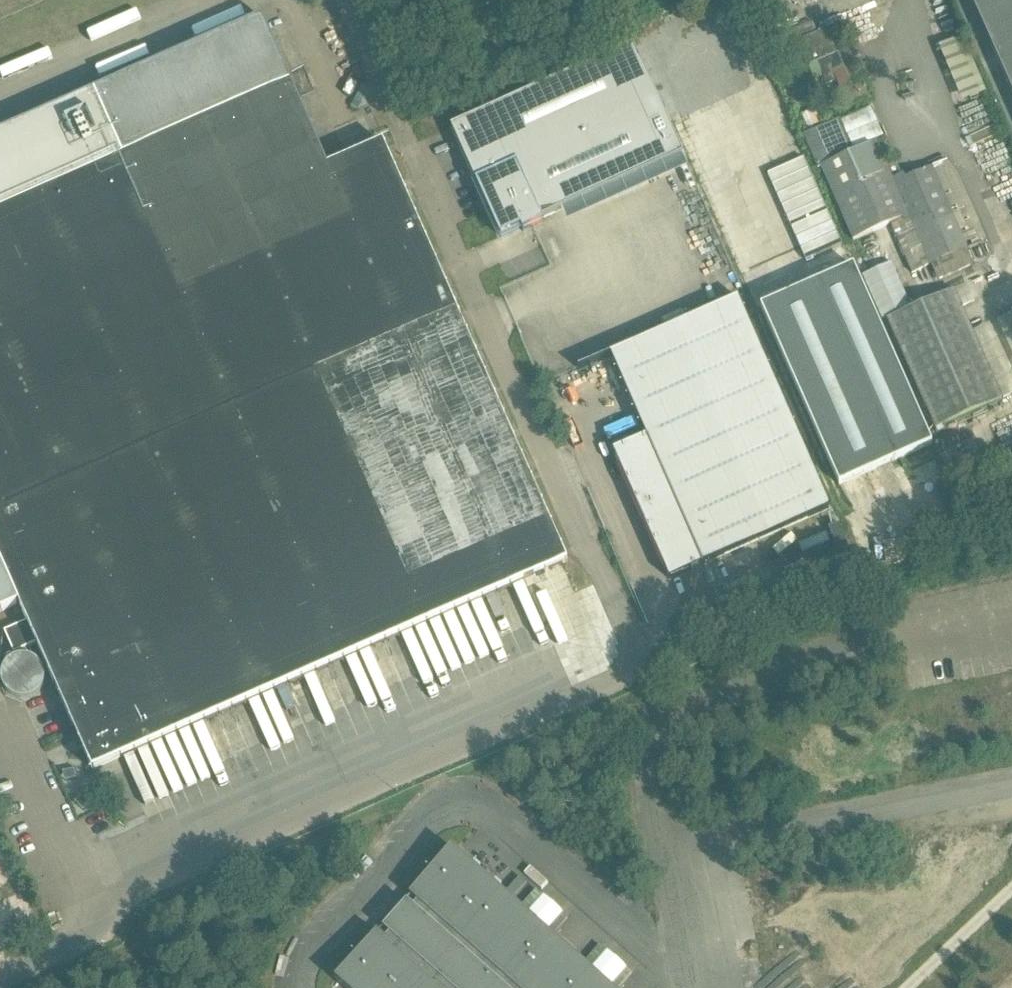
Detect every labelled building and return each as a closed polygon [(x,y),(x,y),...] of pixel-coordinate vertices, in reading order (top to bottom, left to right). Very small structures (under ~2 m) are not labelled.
[(1011,93),(1011,0),(971,0),(1011,93)] [(19,601),(28,623),(5,632),(15,653),(38,644),(69,715),(79,738),(83,749),(93,771),(121,758),(500,592),(526,581),(535,577),(546,572),(568,562),(487,378),(465,328),(459,315),(387,151),(385,147),(383,143),(377,146),(368,149),(348,158),(328,167),(262,18),(0,134),(0,610),(19,601)] [(843,40),(834,44),(827,29),(764,57),(770,72),(783,65),(784,66),(800,59),(802,63),(807,61),(814,77),(822,73),(827,84),(838,79),(841,87),(835,96),(841,110),(869,98),(843,40)] [(669,123),(634,45),(611,56),(472,118),(452,128),(452,129),(501,238),(522,228),(523,232),(534,228),(545,223),(543,219),(562,210),(674,160),(684,155),(669,123)] [(506,64),(500,56),(489,65),(496,73),(506,64)] [(840,120),(804,136),(818,169),(822,168),(854,240),(891,224),(912,273),(931,265),(932,267),(969,251),(933,168),(905,180),(896,160),(887,164),(885,165),(875,141),(883,137),(872,111),(842,124),(840,120)] [(853,267),(760,309),(839,486),(932,445),(853,267)] [(936,430),(1002,402),(954,291),(889,319),(936,430)] [(670,579),(704,565),(704,566),(831,509),(736,300),(609,358),(646,437),(614,452),(670,579)] [(829,528),(838,553),(849,550),(840,525),(829,528)] [(19,657),(17,657),(13,659),(12,660),(9,662),(6,665),(5,667),(5,668),(4,670),(3,672),(3,674),(3,676),(2,677),(3,679),(3,681),(3,683),(4,685),(4,687),(5,688),(6,690),(7,691),(9,693),(12,695),(13,696),(15,697),(18,699),(20,699),(24,699),(26,699),(30,699),(32,698),(33,697),(35,697),(38,694),(41,692),(42,690),(43,689),(44,687),(45,685),(45,683),(46,682),(46,680),(46,678),(46,676),(46,674),(45,672),(45,670),(44,669),(43,667),(42,665),(41,664),(40,662),(38,661),(35,659),(32,657),(30,657),(26,656),(24,656),(21,656),(19,657)] [(347,987),(611,987),(453,847),(411,894),(414,897),(409,902),(408,901),(384,928),(385,929),(381,934),(378,932),(336,979),(347,987)]
